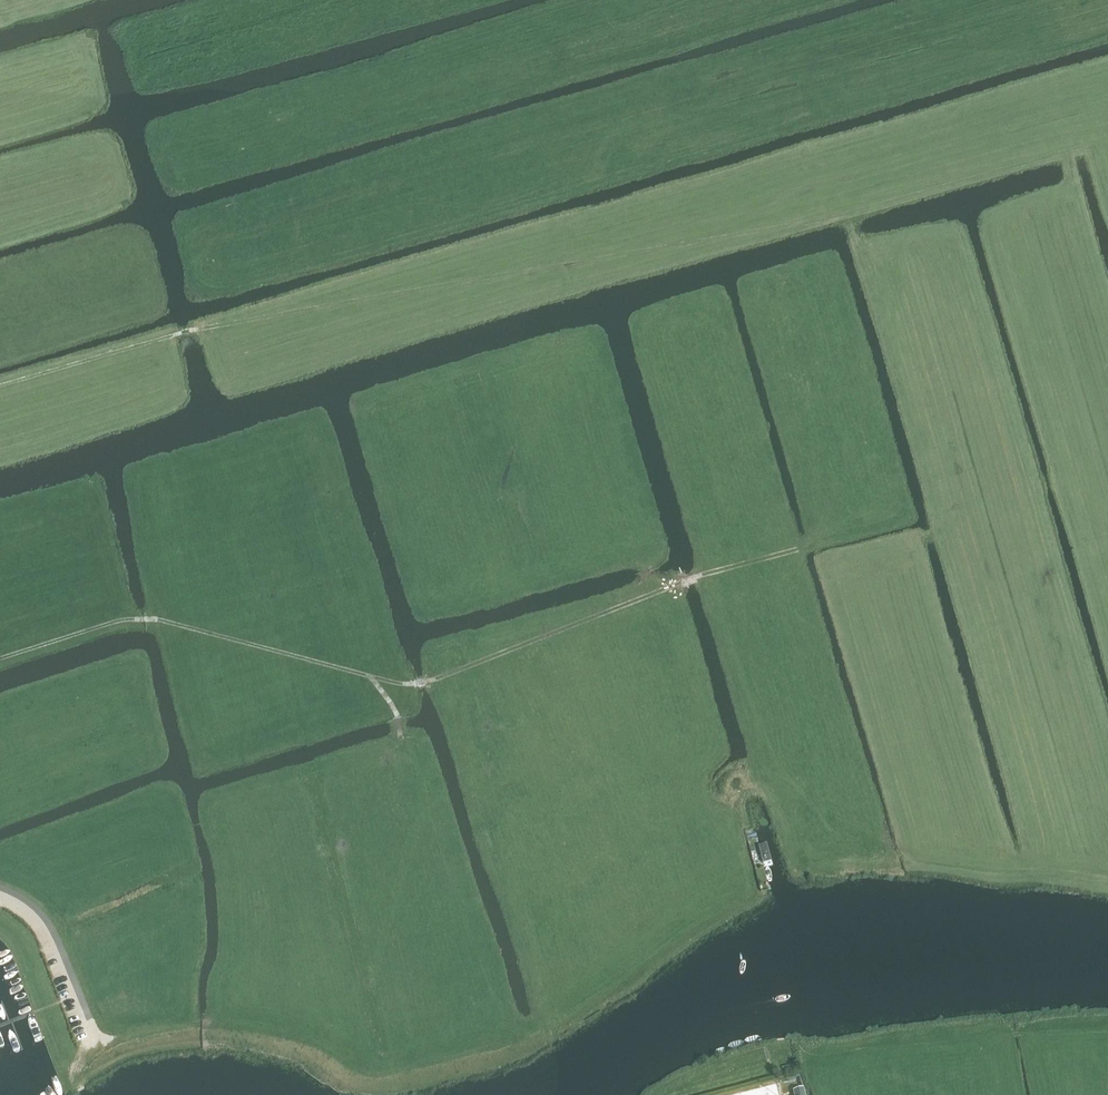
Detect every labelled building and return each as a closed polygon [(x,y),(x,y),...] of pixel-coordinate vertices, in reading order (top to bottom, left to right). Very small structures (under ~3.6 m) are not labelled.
[(759,847),(765,865),(773,863),(768,845),(759,847)]
